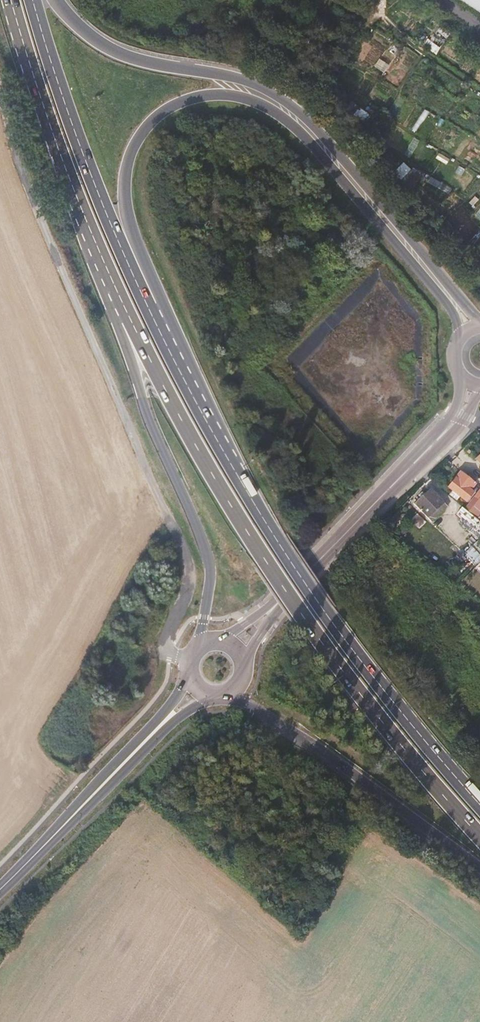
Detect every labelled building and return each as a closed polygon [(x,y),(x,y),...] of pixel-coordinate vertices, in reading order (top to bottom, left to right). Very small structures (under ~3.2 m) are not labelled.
[(479,9),(479,0),(466,0),(479,9)] [(475,483),(460,472),(449,486),(467,500),(473,492),(470,490),(475,483)] [(414,503),(428,517),(432,521),(447,506),(430,489),(414,503)] [(466,509),(468,511),(478,519),(479,516),(479,490),(466,509)] [(478,519),(468,511),(466,509),(462,506),(456,514),(472,527),(478,519)] [(460,523),(456,514),(455,512),(448,514),(454,526),(460,523)]
